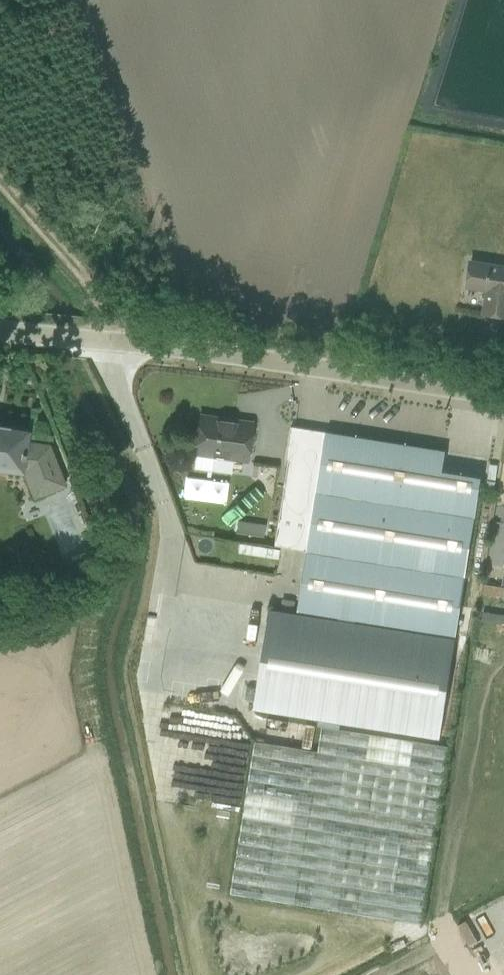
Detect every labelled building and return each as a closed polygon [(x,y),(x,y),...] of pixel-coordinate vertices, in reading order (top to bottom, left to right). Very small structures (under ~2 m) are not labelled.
[(458,263),(456,293),(478,300),(475,320),(503,323),(503,269),(458,263)] [(37,441),(37,408),(0,408),(0,459),(24,459),(43,500),(76,486),(54,434),(37,441)] [(256,425),(202,416),(196,451),(249,461),(256,425)] [(326,441),(321,474),(445,490),(449,456),(326,441)] [(62,450),(74,479),(89,472),(77,444),(62,450)] [(301,511),(306,472),(274,468),(269,507),(301,511)] [(300,518),(172,502),(151,664),(166,666),(161,705),(180,707),(173,761),(192,763),(185,824),(190,825),(183,880),(413,910),(466,493),(445,490),(321,474),(306,472),(301,511),(300,518)] [(493,588),(493,602),(503,602),(503,588),(493,588)]
